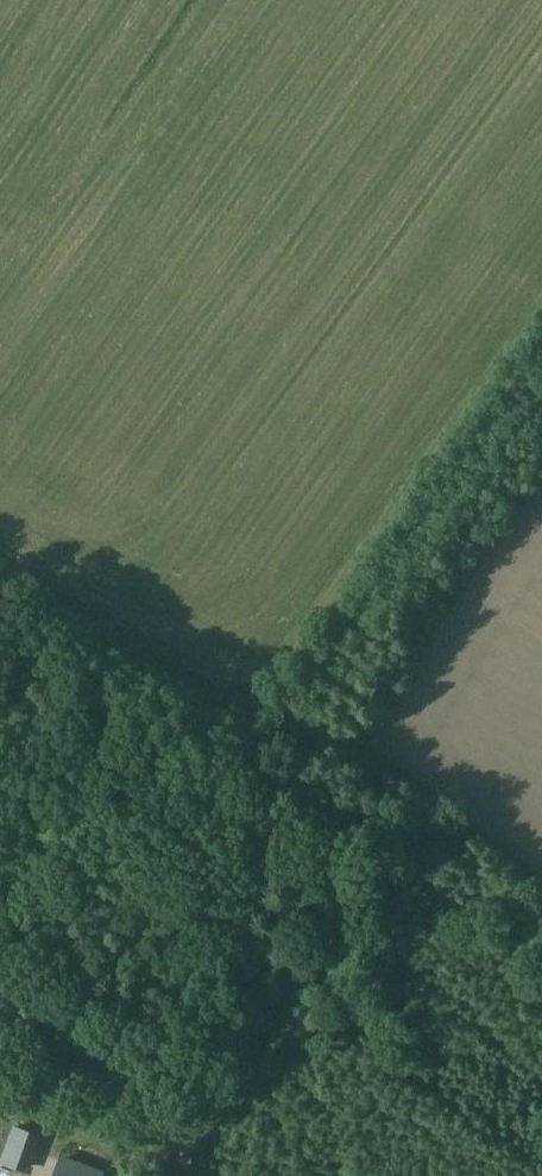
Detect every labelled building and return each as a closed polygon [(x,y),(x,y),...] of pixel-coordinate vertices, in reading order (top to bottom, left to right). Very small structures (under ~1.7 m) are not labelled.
[(0,1161),(0,1163),(13,1168),(23,1172),(26,1173),(40,1135),(13,1125),(0,1161)] [(91,1165),(62,1154),(53,1175),(104,1175),(106,1170),(91,1165)]
